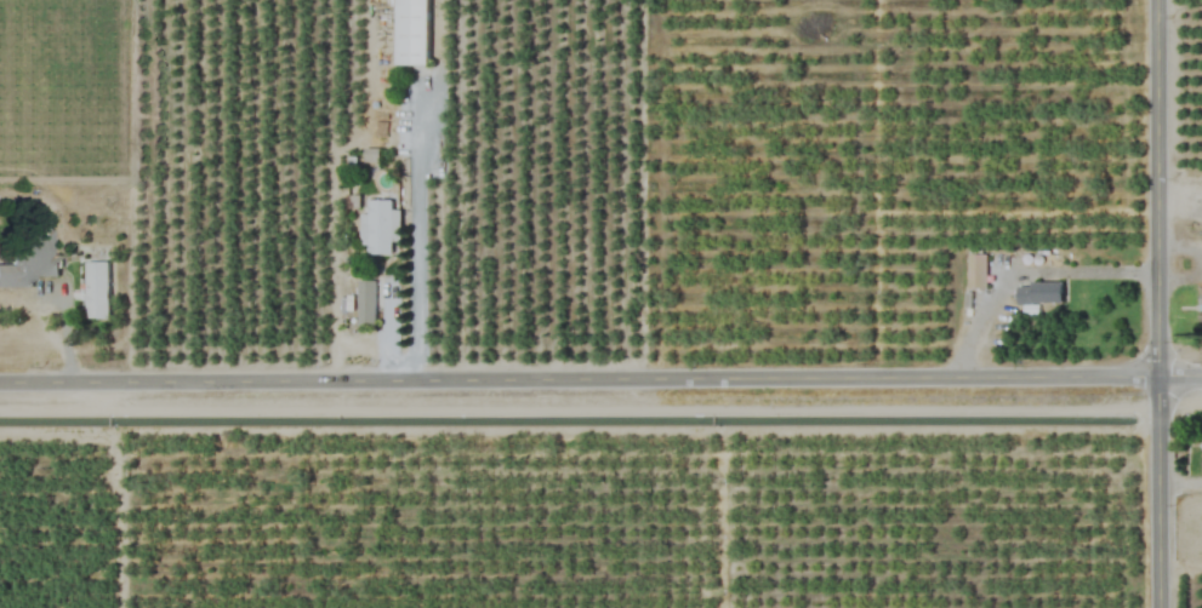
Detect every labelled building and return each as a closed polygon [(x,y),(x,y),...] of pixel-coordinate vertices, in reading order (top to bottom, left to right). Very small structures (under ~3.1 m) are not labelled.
[(427,65),(427,0),(395,0),(395,65),(427,65)] [(362,254),(397,255),(398,209),(392,209),(392,200),(367,199),(367,214),(362,214),(362,254)] [(85,320),(108,320),(108,262),(85,262),(85,320)] [(374,281),(357,281),(357,326),(374,326),(374,281)] [(1061,283),(1016,283),(1016,304),(1061,304),(1061,283)]
